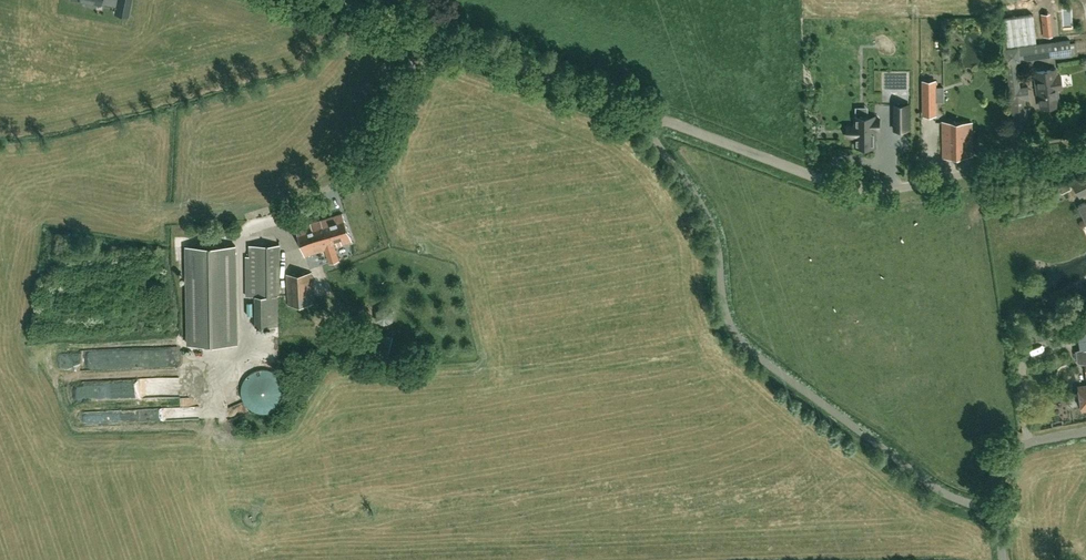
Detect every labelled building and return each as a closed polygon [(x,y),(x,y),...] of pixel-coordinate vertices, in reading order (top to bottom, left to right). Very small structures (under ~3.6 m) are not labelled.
[(115,11),(128,14),(131,0),(117,0),(115,11)] [(1036,41),(1032,14),(1004,17),(1008,45),(1036,41)] [(1065,15),(1053,15),(1053,39),(1065,39),(1065,15)] [(1020,90),(1017,60),(1020,60),(1020,59),(1060,54),(1071,53),(1070,39),(1004,48),(1013,121),(1027,119),(1025,102),(1030,101),(1028,89),(1020,90)] [(1038,88),(1041,107),(1044,106),(1044,109),(1056,107),(1056,105),(1059,104),(1057,88),(1062,87),(1061,75),(1057,76),(1056,68),(1034,71),(1036,88),(1038,88)] [(935,87),(923,87),(923,101),(935,101),(935,87)] [(909,103),(894,103),(894,129),(909,129),(909,103)] [(875,118),(875,115),(855,115),(855,125),(847,125),(847,136),(855,136),(855,146),(868,146),(868,147),(871,147),(871,146),(875,146),(875,129),(879,129),(879,118),(875,118)] [(943,156),(972,154),(972,122),(942,121),(943,156)] [(1085,202),(1078,205),(1085,221),(1085,176),(1073,183),(1080,196),(1082,195),(1085,202)] [(1061,194),(1071,189),(1069,185),(1059,190),(1061,194)] [(335,246),(352,241),(344,213),(296,228),(305,255),(325,249),(330,263),(340,260),(335,246)] [(273,288),(280,288),(280,245),(250,245),(250,256),(246,256),(247,296),(255,295),(256,325),(278,325),(278,295),(273,295),(273,288)] [(189,344),(238,343),(236,246),(187,246),(189,344)] [(286,273),(287,304),(313,303),(312,272),(286,273)] [(284,398),(284,395),(284,390),(283,387),(281,383),(278,380),(275,377),(271,376),(268,375),(263,375),(260,375),(256,377),(253,378),(250,381),(248,383),(246,387),(245,390),(244,395),(245,399),(246,403),(248,406),(251,409),(254,412),(258,414),(262,415),(265,415),(270,414),(274,412),(277,410),(279,408),(281,405),(283,402),(284,398)] [(1078,385),(1082,411),(1085,411),(1085,384),(1078,385)]
